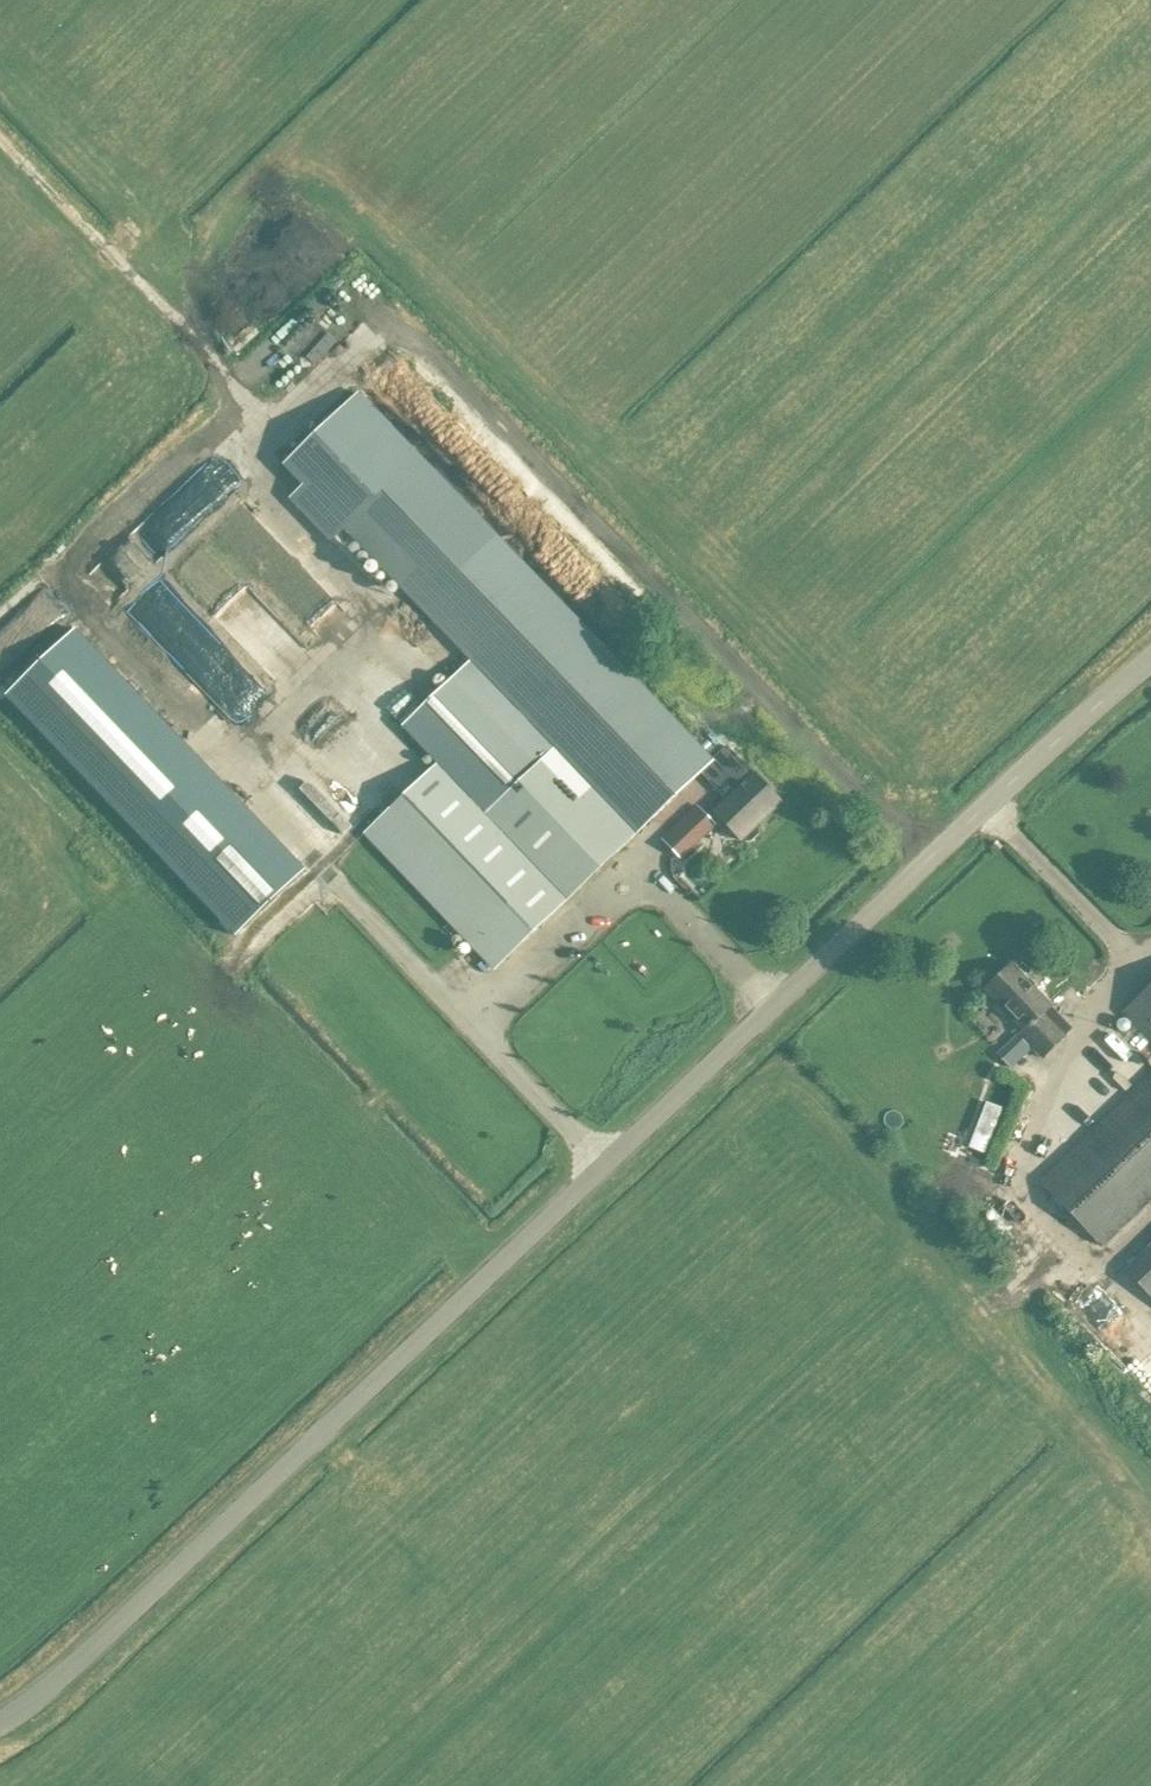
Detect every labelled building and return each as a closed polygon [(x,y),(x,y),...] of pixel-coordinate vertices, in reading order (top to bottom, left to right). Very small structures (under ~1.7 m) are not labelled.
[(304,484),(290,497),(331,540),(345,526),(424,607),(594,785),(579,799),(458,672),(404,724),(439,762),(367,831),(496,967),(566,900),(567,900),(590,878),(583,872),(605,851),(612,857),(639,831),(638,831),(701,770),(728,799),(715,811),(741,839),(743,837),(746,841),(751,841),(760,833),(760,828),(756,824),(781,801),(755,773),(754,774),(727,745),(712,760),(599,642),(497,537),(359,393),(285,464),(304,484)] [(167,561),(232,640),(263,615),(198,536),(167,561)] [(269,581),(288,561),(276,550),(257,569),(269,581)] [(136,601),(169,642),(189,627),(155,585),(136,601)] [(212,734),(221,725),(113,610),(88,633),(150,699),(165,685),(212,734)] [(236,935),(305,869),(75,629),(7,695),(236,935)] [(286,801),(304,820),(330,796),(312,777),(286,801)] [(717,824),(697,803),(661,837),(681,859),(717,824)] [(888,946),(884,941),(877,947),(882,952),(888,946)] [(1066,1034),(1045,1011),(1051,1005),(1013,964),(987,989),(1025,1029),(1020,1033),(1042,1057),(1066,1034)] [(1124,1012),(1150,1040),(1150,985),(1124,1012)] [(1103,1244),(1150,1198),(1150,1074),(1041,1179),(1103,1244)] [(1126,1268),(1150,1295),(1150,1244),(1126,1268)]
